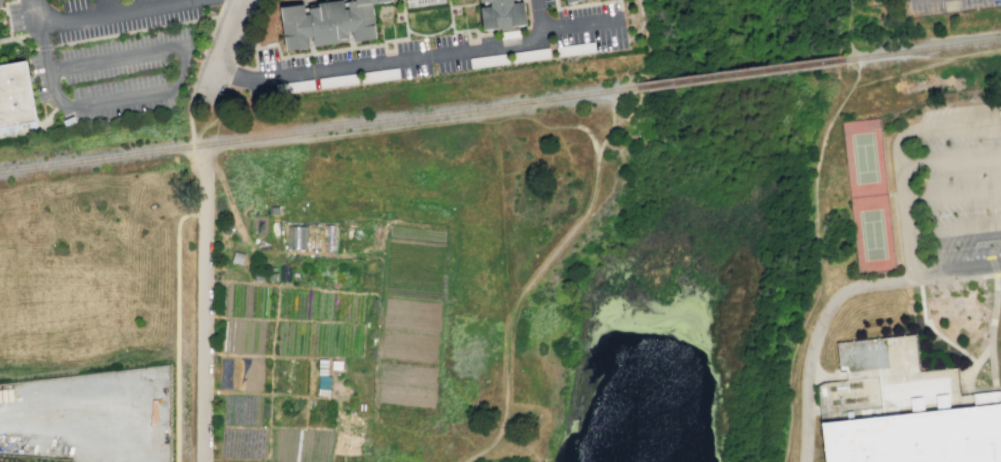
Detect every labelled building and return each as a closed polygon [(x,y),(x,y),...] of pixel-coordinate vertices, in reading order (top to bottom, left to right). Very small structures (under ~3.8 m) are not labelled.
[(286,50),(309,47),(307,36),(312,36),(313,46),(338,42),(338,38),(348,37),(347,31),(351,31),(352,41),(376,38),(371,2),(390,0),(348,0),(343,1),(342,0),(333,0),(307,3),(309,13),(304,14),(303,4),(280,7),(286,50)] [(479,2),(479,0),(512,0),(512,2),(522,1),(525,24),(482,30),(479,7),(489,5),(489,1),(479,2)] [(35,126),(25,66),(0,70),(0,132),(35,126)] [(937,394),(936,408),(948,408),(949,394),(937,394)] [(819,423),(1000,404),(1000,461),(823,461),(819,423)]
